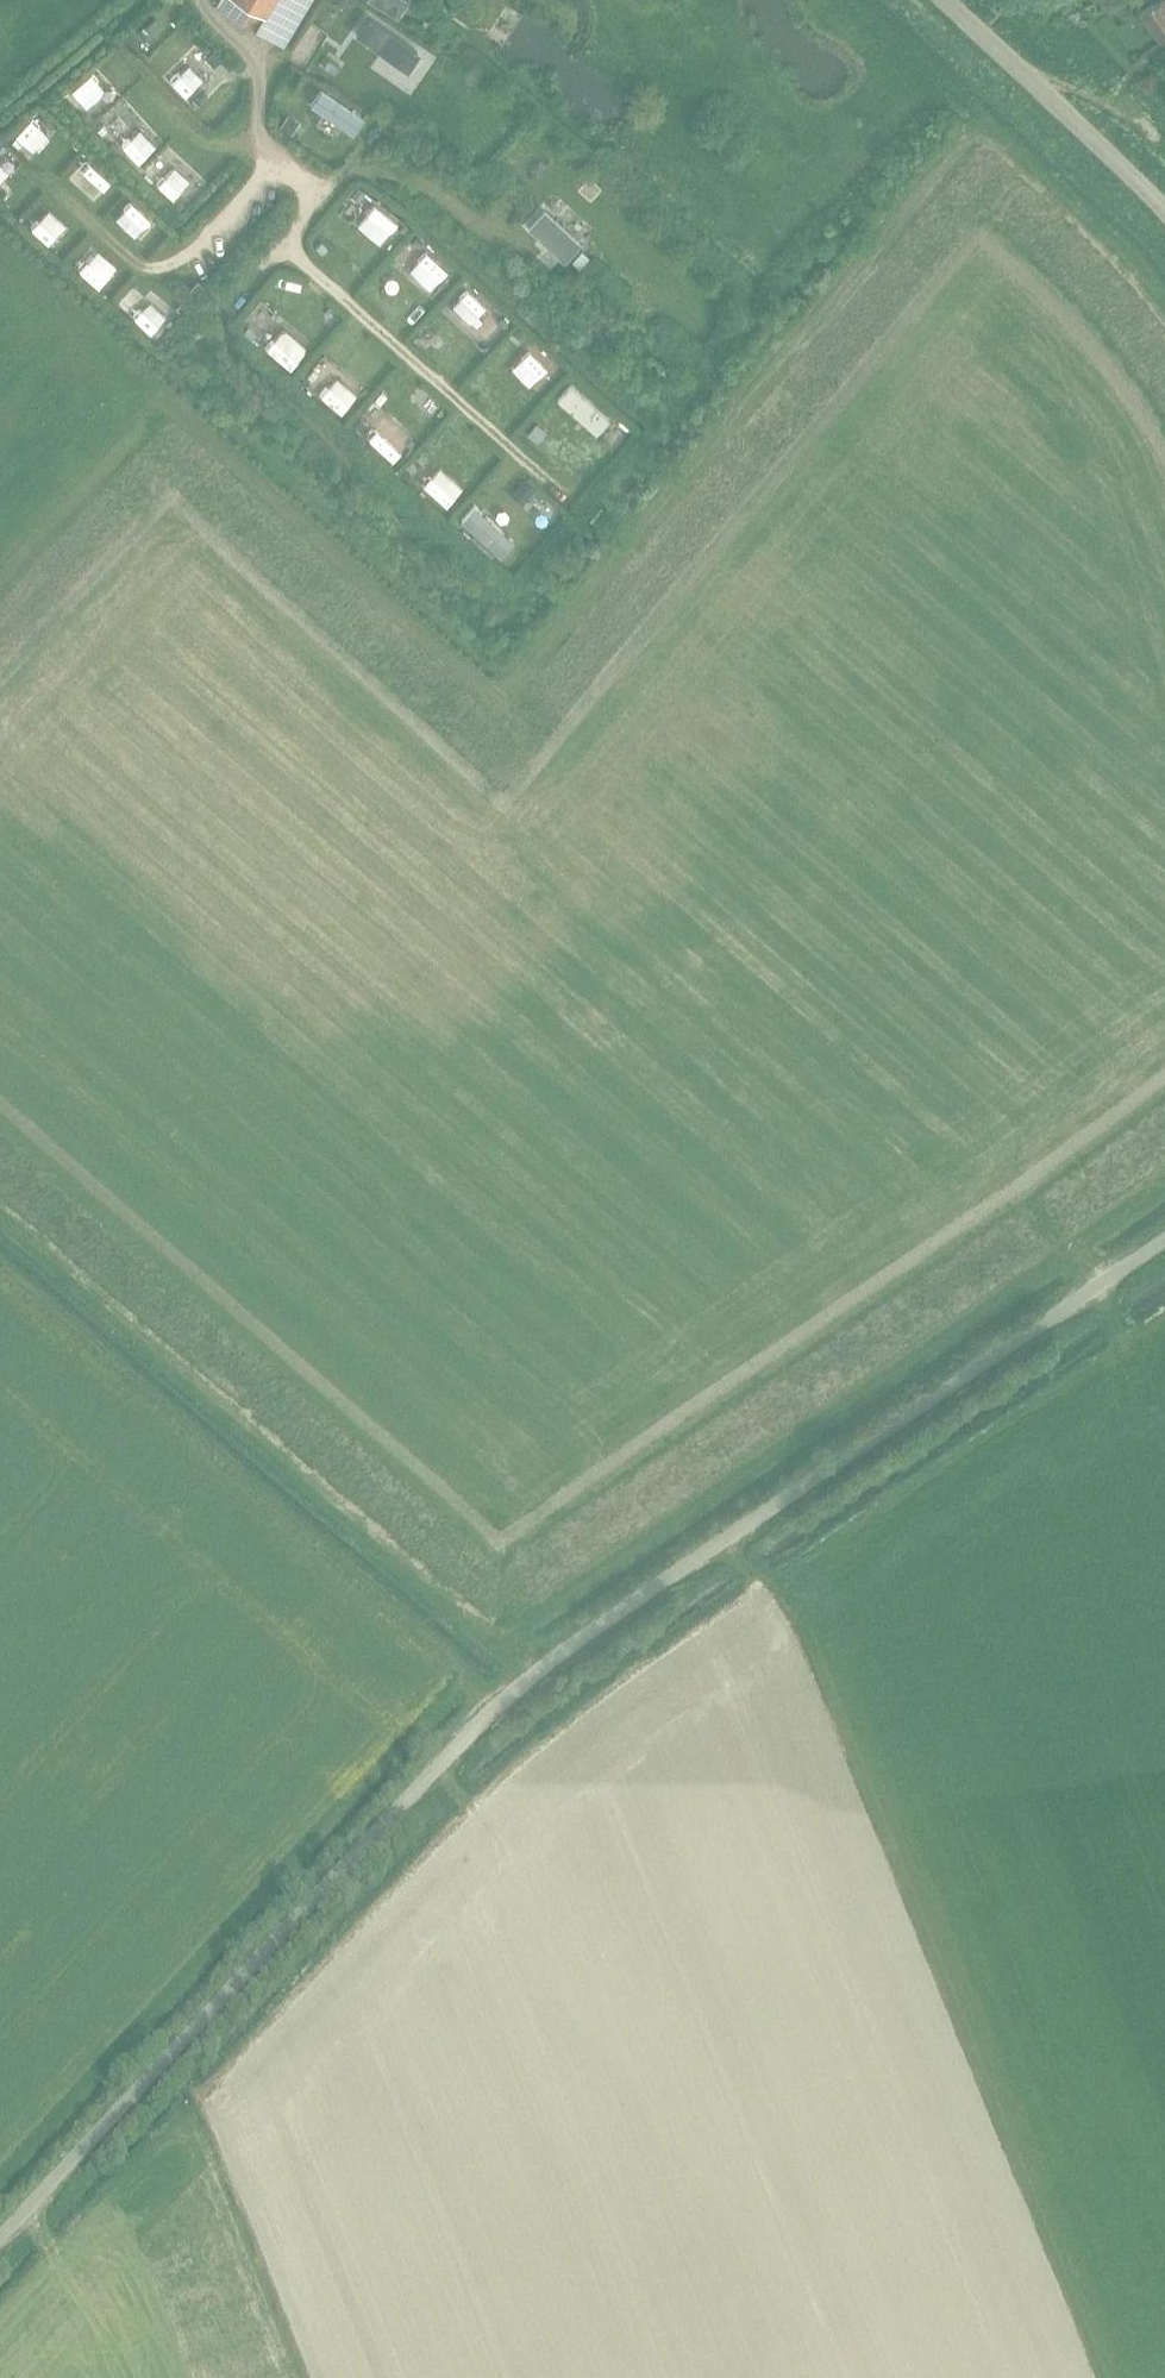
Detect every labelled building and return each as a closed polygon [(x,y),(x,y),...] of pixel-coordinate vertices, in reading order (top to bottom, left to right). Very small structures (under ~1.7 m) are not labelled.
[(218,9),(283,47),(311,0),(223,0),(218,9)] [(1159,42),(1164,38),(1164,0),(1162,0),(1141,14),(1159,42)] [(344,20),(388,51),(399,36),(355,5),(344,20)]
